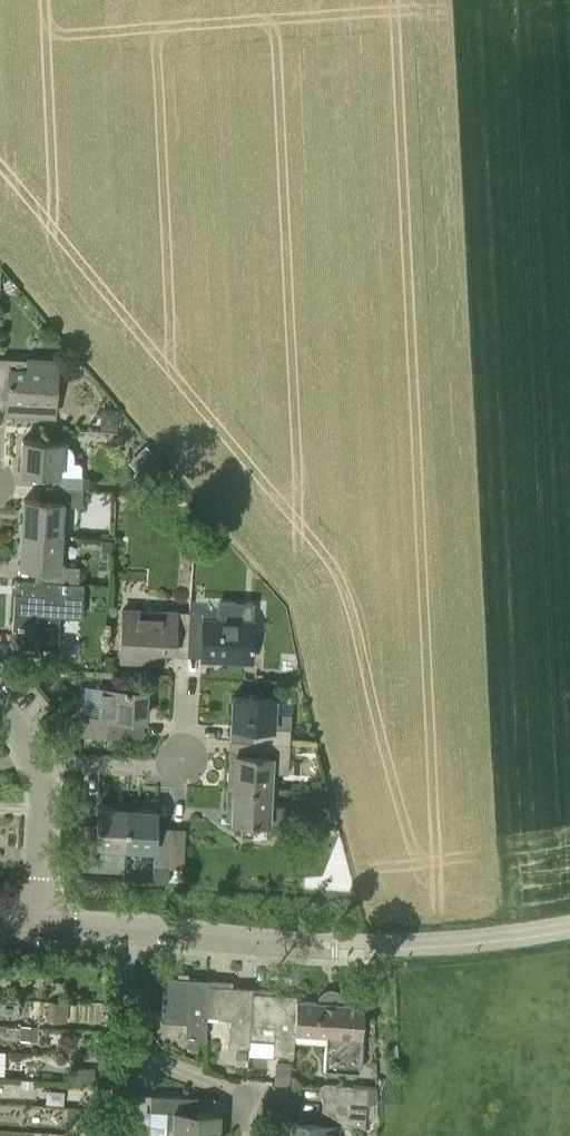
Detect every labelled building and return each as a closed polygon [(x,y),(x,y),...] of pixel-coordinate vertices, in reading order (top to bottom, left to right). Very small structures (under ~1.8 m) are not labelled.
[(7,401),(6,407),(6,412),(55,415),(59,359),(26,357),(26,367),(0,366),(0,401),(7,401)] [(120,408),(101,408),(100,429),(119,430),(120,408)] [(22,438),(20,473),(52,475),(52,487),(82,489),(82,488),(82,476),(82,474),(82,464),(79,461),(74,461),(74,453),(71,448),(67,444),(64,443),(61,442),(61,440),(22,438)] [(146,440),(134,449),(147,467),(159,457),(146,440)] [(24,499),(23,531),(60,534),(62,505),(68,505),(81,506),(82,489),(52,487),(44,487),(43,500),(38,499),(24,499)] [(23,531),(21,567),(35,567),(34,580),(78,583),(79,565),(65,564),(59,564),(60,534),(23,531)] [(111,539),(101,539),(101,551),(110,552),(111,539)] [(12,617),(10,646),(57,648),(58,616),(80,617),(82,583),(78,583),(34,580),(14,579),(14,585),(22,586),(21,593),(13,593),(11,617),(12,617)] [(191,612),(189,650),(201,651),(200,657),(252,660),(254,619),(253,619),(254,601),(223,600),(222,601),(222,617),(204,617),(204,612),(191,612)] [(121,608),(119,658),(163,661),(163,655),(163,649),(189,650),(191,612),(159,610),(159,615),(140,614),(140,609),(121,608)] [(80,715),(79,731),(125,735),(126,720),(142,721),(145,690),(100,687),(98,716),(83,715),(80,715)] [(232,695),(230,726),(251,728),(251,741),(289,743),(291,713),(275,712),(276,697),(232,695)] [(228,765),(226,786),(271,789),(272,773),(287,774),(289,743),(251,741),(250,753),(235,752),(234,765),(228,765)] [(270,805),(271,789),(226,786),(225,808),(232,808),(231,821),(266,823),(285,824),(286,806),(270,805)] [(79,840),(78,861),(94,862),(95,846),(126,848),(128,808),(128,807),(97,806),(97,807),(96,825),(80,824),(80,840),(79,840)] [(128,808),(126,848),(153,849),(155,849),(154,866),(168,866),(170,828),(156,827),(157,809),(128,807),(128,808)] [(170,828),(168,866),(183,867),(185,829),(170,828)] [(205,1016),(207,984),(207,979),(187,977),(187,978),(176,977),(162,976),(160,1008),(185,1010),(183,1037),(187,1037),(199,1038),(204,1038),(205,1016)] [(248,1023),(250,986),(207,984),(205,1016),(228,1017),(227,1045),(247,1046),(248,1023)] [(251,992),(248,1038),(273,1039),(272,1053),(291,1054),(292,1054),(293,1040),(295,1000),(296,994),(295,994),(251,992)] [(68,1000),(49,999),(48,1018),(67,1019),(68,1000)] [(295,1000),(293,1040),(325,1042),(324,1068),(359,1070),(363,1004),(362,1004),(341,1002),(317,1001),(295,1000)] [(39,1026),(20,1025),(19,1038),(38,1039),(39,1026)] [(187,1037),(186,1046),(198,1047),(199,1038),(187,1037)] [(237,1049),(236,1065),(246,1065),(247,1050),(237,1049)] [(277,1061),(276,1084),(289,1084),(290,1062),(277,1061)] [(95,1067),(74,1066),(74,1080),(94,1081),(95,1067)] [(34,1079),(22,1078),(21,1087),(33,1088),(34,1079)] [(322,1098),(366,1101),(375,1102),(376,1089),(374,1089),(323,1085),(322,1090),(322,1098)] [(148,1110),(165,1111),(170,1111),(169,1135),(216,1135),(217,1113),(186,1111),(187,1097),(149,1095),(148,1110)] [(366,1101),(322,1098),(318,1124),(292,1121),(291,1135),(336,1135),(337,1125),(363,1127),(366,1101)]
